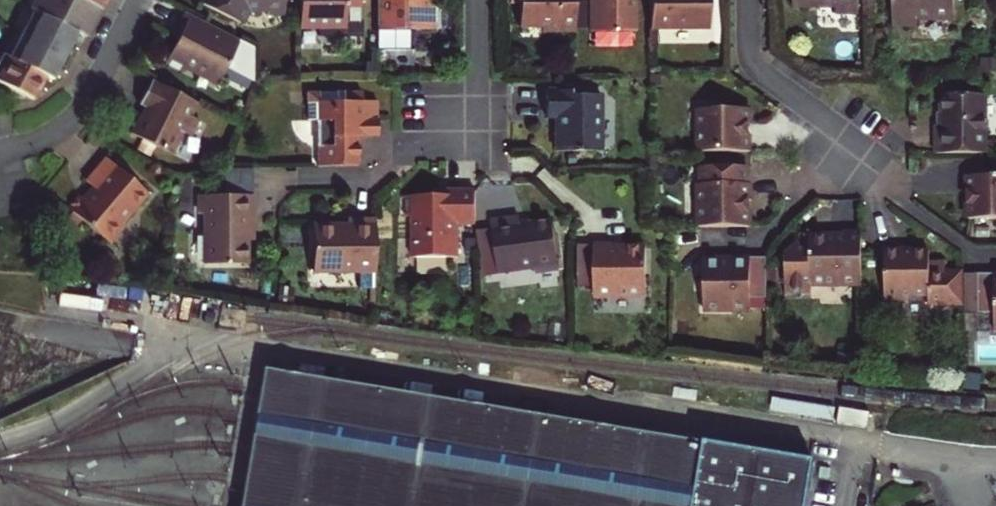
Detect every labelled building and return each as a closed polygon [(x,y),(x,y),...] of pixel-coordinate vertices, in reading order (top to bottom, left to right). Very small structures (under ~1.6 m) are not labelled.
[(73,33),(82,38),(102,0),(34,0),(29,10),(31,11),(73,33)] [(244,8),(264,8),(264,14),(281,14),(281,0),(200,0),(198,3),(236,23),(244,8)] [(297,31),(316,31),(316,39),(360,39),(360,22),(357,22),(357,0),(297,0),(297,31)] [(376,50),(406,50),(406,30),(436,30),(436,7),(433,7),(433,0),(375,0),(376,50)] [(574,0),(518,0),(519,28),(542,27),(542,32),(575,31),(574,0)] [(634,0),(589,0),(590,34),(634,34),(634,0)] [(650,30),(709,29),(709,0),(649,0),(650,30)] [(794,0),(817,0),(822,7),(837,7),(837,13),(858,13),(858,0),(794,0)] [(894,27),(917,27),(917,20),(955,20),(955,0),(894,0),(894,27)] [(18,35),(61,57),(73,33),(31,11),(18,35)] [(165,60),(182,69),(184,65),(218,82),(224,70),(250,84),(252,77),(254,49),(183,13),(176,26),(181,29),(176,39),(165,60)] [(181,29),(176,26),(170,37),(176,39),(181,29)] [(7,58),(42,77),(49,80),(61,57),(18,35),(7,58)] [(27,100),(30,102),(42,77),(7,58),(0,54),(0,86),(27,100)] [(184,65),(182,69),(215,87),(218,82),(184,65)] [(190,118),(197,104),(149,80),(136,105),(146,110),(142,118),(138,116),(128,134),(170,156),(181,135),(189,138),(197,122),(190,118)] [(556,131),(554,131),(554,151),(600,151),(600,94),(570,94),(570,90),(544,90),(544,117),(553,117),(556,117),(556,131)] [(333,92),(332,93),(304,93),(304,121),(314,121),(314,147),(321,147),(321,167),(354,166),(354,136),(368,136),(369,121),(376,121),(376,101),(360,101),(360,93),(341,93),(341,92),(333,92)] [(936,153),(987,153),(987,94),(943,94),(943,113),(943,125),(939,125),(936,125),(936,153)] [(700,152),(753,152),(753,135),(749,135),(749,109),(700,109),(700,152)] [(133,206),(145,193),(104,156),(84,179),(91,186),(81,196),(78,193),(66,206),(106,242),(122,224),(115,218),(129,202),(133,206)] [(702,185),(702,227),(750,226),(750,201),(753,200),(753,184),(749,184),(749,167),(703,167),(703,185),(702,185)] [(966,175),(966,192),(969,192),(969,218),(995,218),(995,175),(966,175)] [(201,195),(200,213),(200,264),(243,265),(244,242),(244,215),(249,216),(249,195),(201,195)] [(446,201),(432,201),(403,201),(403,221),(412,221),(412,262),(456,262),(456,230),(474,230),(474,196),(446,195),(446,201)] [(557,271),(550,221),(518,225),(517,217),(490,221),(491,228),(496,274),(532,269),(533,274),(557,271)] [(346,219),(346,224),(346,227),(336,227),(336,224),(311,224),(311,271),(357,271),(357,288),(369,288),(369,312),(374,312),(373,219),(346,219)] [(491,228),(474,230),(480,276),(496,274),(491,228)] [(862,285),(862,232),(843,232),(844,238),(810,238),(810,243),(797,243),(786,255),(786,295),(812,295),(812,285),(862,285)] [(593,243),(593,296),(645,296),(645,248),(609,248),(609,243),(593,243)] [(944,262),(929,262),(929,252),(884,252),(885,300),(907,300),(907,297),(930,297),(930,305),(962,305),(962,271),(944,271),(944,262)] [(768,298),(768,257),(734,257),(734,260),(704,260),(704,309),(750,309),(750,298),(768,298)] [(979,312),(978,272),(966,272),(966,312),(979,312)] [(978,272),(979,312),(995,311),(995,272),(978,272)] [(809,462),(262,372),(260,387),(255,417),(250,449),(244,482),(240,505),(802,505),(809,462)] [(868,412),(839,408),(836,423),(866,429),(868,412)]
